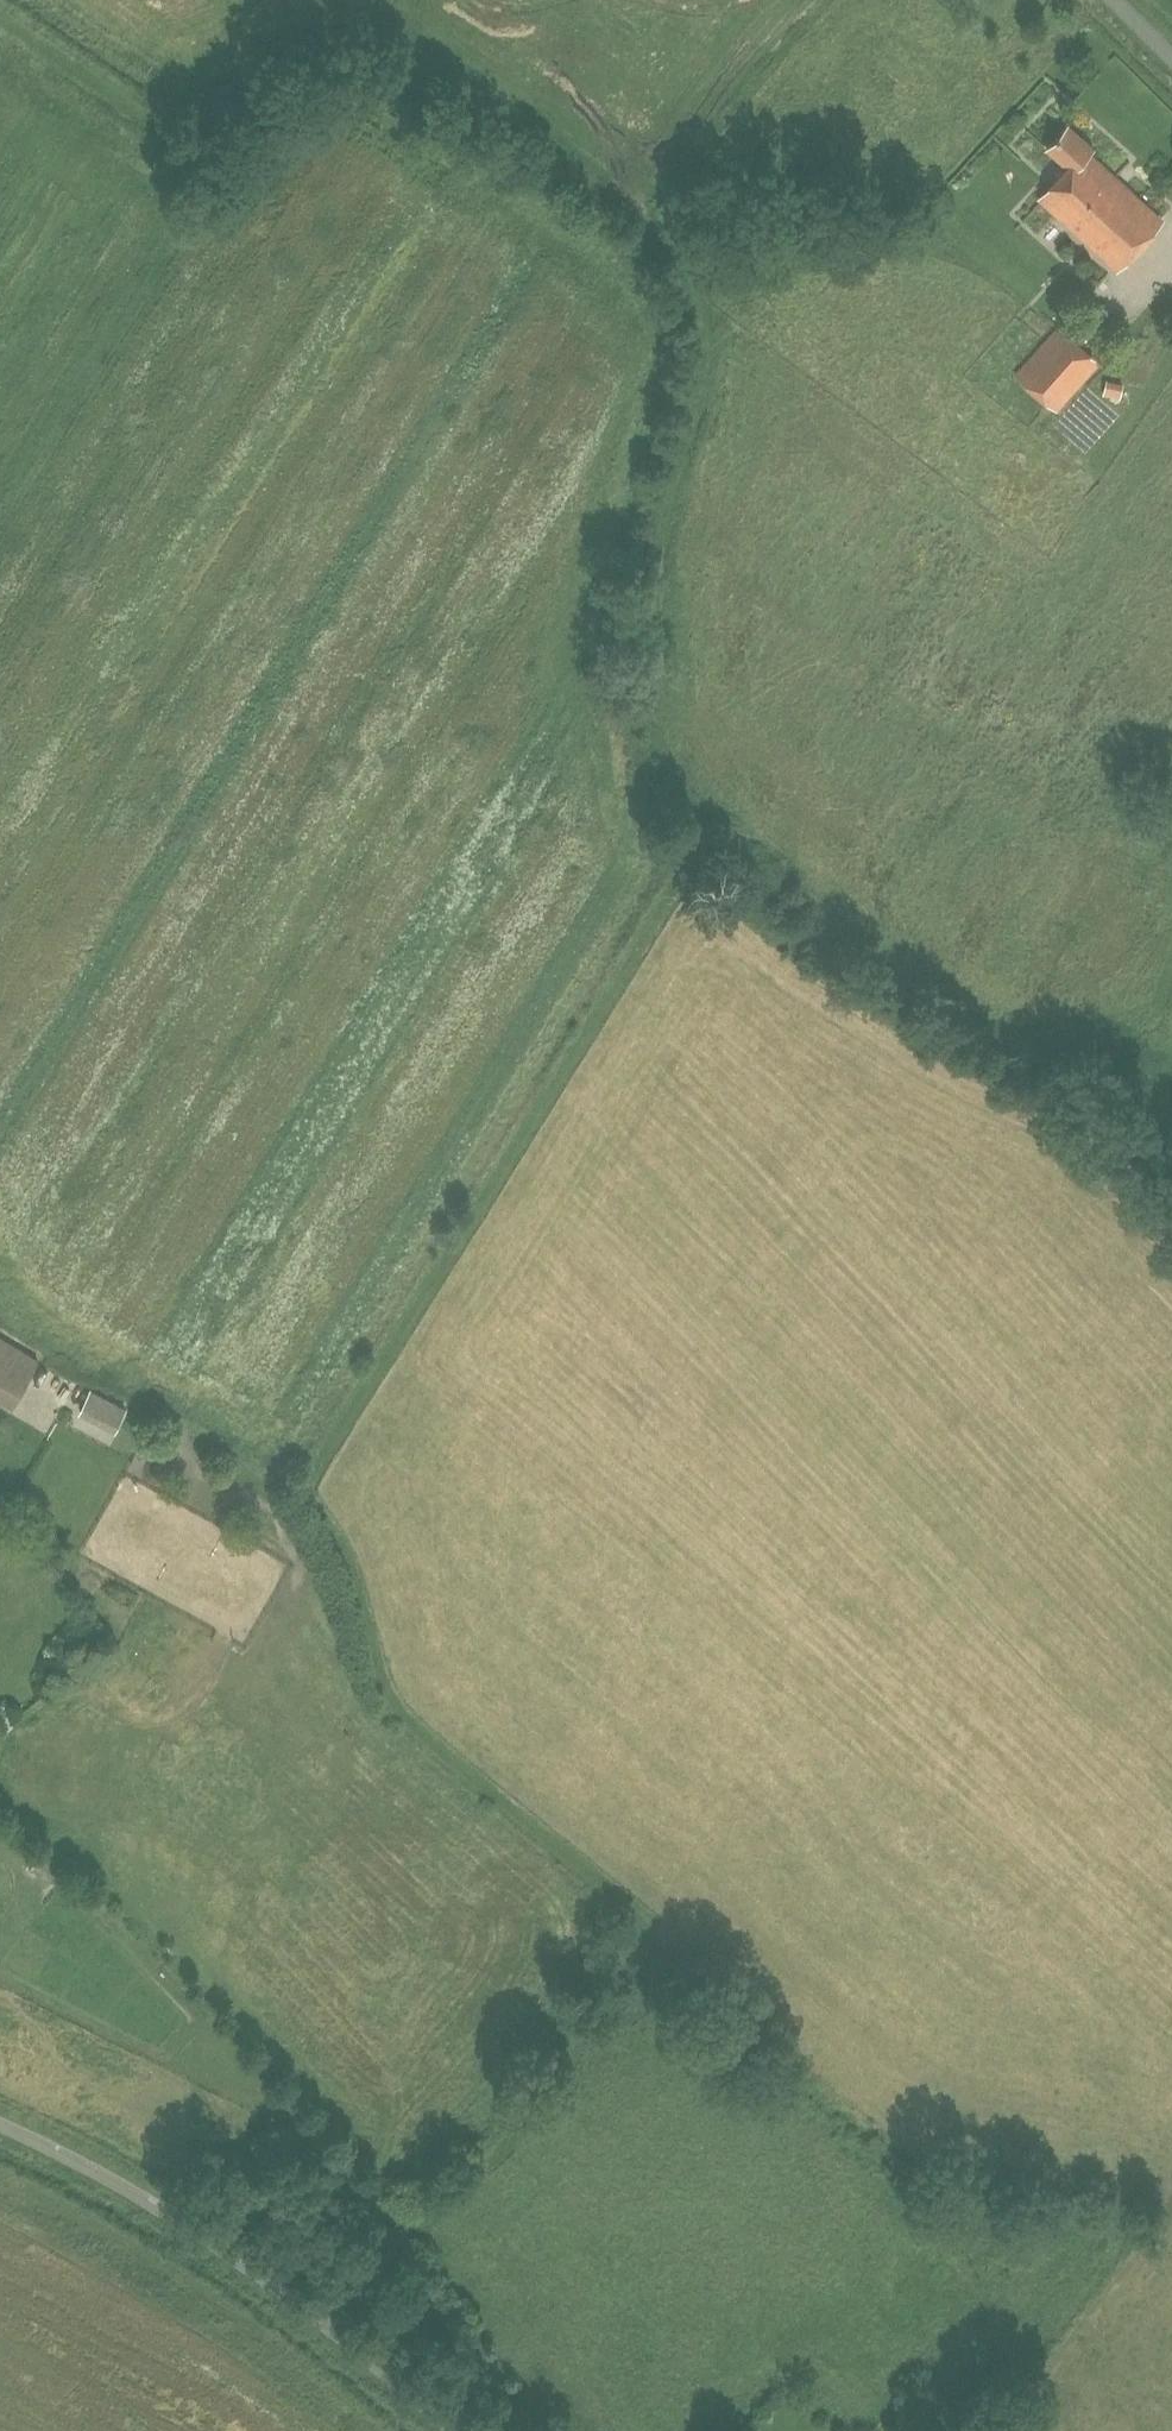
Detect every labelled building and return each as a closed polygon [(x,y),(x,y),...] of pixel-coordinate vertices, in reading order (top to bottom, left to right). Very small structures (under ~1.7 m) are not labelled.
[(1089,151),(1093,145),(1068,122),(1047,146),(1071,168),(1043,200),(1114,265),(1160,216),(1089,151)] [(1100,362),(1057,325),(1014,373),(1057,411),(1100,362)] [(23,1401),(44,1358),(0,1337),(0,1390),(23,1401)] [(125,1426),(133,1403),(97,1391),(89,1414),(125,1426)]
